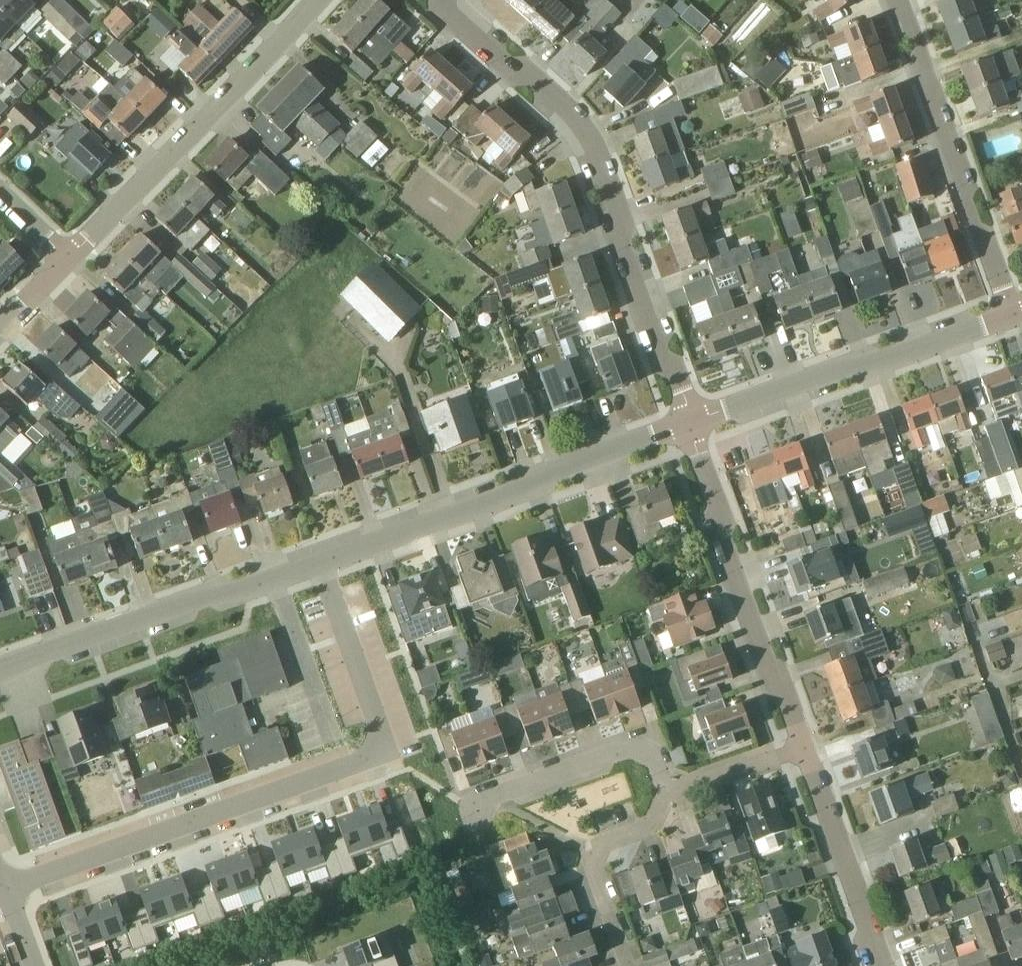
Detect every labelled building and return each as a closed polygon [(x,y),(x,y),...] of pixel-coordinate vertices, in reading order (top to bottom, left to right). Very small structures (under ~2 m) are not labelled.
[(43,16),(40,14),(35,9),(36,8),(27,0),(0,0),(0,11),(25,34),(43,16)] [(67,21),(75,13),(61,0),(53,0),(49,4),(67,21)] [(393,52),(407,64),(415,56),(400,42),(411,31),(390,12),(377,0),(363,0),(351,14),(395,50),(393,52)] [(528,21),(547,0),(505,0),(528,21)] [(561,35),(575,19),(553,0),(547,0),(528,21),(553,44),(561,35)] [(600,8),(606,2),(604,0),(591,0),(600,8)] [(842,10),(857,0),(825,0),(828,3),(813,13),(820,24),(842,10)] [(977,19),(972,5),(986,0),(951,0),(938,5),(947,30),(977,19)] [(588,75),(608,54),(596,44),(622,15),(606,2),(600,8),(589,21),(569,43),(575,48),(567,57),(588,75)] [(40,14),(43,16),(69,42),(70,41),(78,33),(67,22),(67,21),(49,4),(40,14)] [(1013,16),(1010,8),(1009,6),(997,11),(1001,20),(1002,20),(1013,16)] [(120,42),(135,26),(117,8),(102,23),(120,42)] [(177,27),(158,8),(144,22),(164,41),(177,27)] [(25,34),(0,11),(0,46),(7,53),(25,34)] [(254,28),(239,14),(238,12),(213,37),(191,15),(180,27),(218,65),(254,28)] [(395,50),(351,14),(332,35),(353,54),(358,49),(379,68),(390,55),(393,52),(395,50)] [(710,22),(702,15),(697,22),(691,28),(700,35),(710,22)] [(956,55),(1000,38),(996,27),(981,32),(977,19),(947,30),(956,55)] [(846,46),(851,58),(879,48),(870,22),(826,38),(831,51),(846,46)] [(814,30),(811,24),(804,28),(808,34),(814,30)] [(721,36),(711,27),(711,26),(701,36),(714,47),(723,37),(721,36)] [(91,27),(81,36),(84,39),(85,40),(94,31),(91,27)] [(197,87),(218,65),(180,27),(179,28),(182,31),(171,42),(190,61),(180,71),(197,87)] [(76,47),(84,39),(81,36),(78,33),(70,41),(76,47)] [(815,40),(813,35),(801,39),(804,48),(817,44),(815,40)] [(624,108),(656,72),(644,61),(652,52),(635,36),(604,70),(615,80),(605,91),(624,108)] [(106,53),(124,68),(133,57),(115,41),(106,53)] [(845,89),(869,80),(888,74),(879,48),(851,58),(835,64),(835,65),(831,66),(838,87),(844,85),(845,89)] [(21,68),(3,50),(0,53),(0,63),(13,76),(21,68)] [(433,91),(452,70),(432,51),(401,86),(411,95),(423,82),(433,91)] [(1012,51),(961,70),(970,94),(1000,83),(1021,75),(1012,51)] [(373,73),(358,60),(350,69),(364,82),(373,73)] [(13,76),(0,63),(0,79),(6,84),(13,76)] [(300,67),(279,89),(334,143),(340,148),(340,147),(343,150),(345,148),(357,160),(378,139),(361,122),(347,137),(338,128),(340,126),(315,102),(326,91),(300,67)] [(56,88),(67,77),(58,68),(46,80),(56,89),(56,88)] [(147,119),(166,99),(134,68),(126,77),(138,89),(127,100),(147,119)] [(717,68),(673,83),(680,102),(724,86),(717,68)] [(768,90),(777,81),(765,69),(756,79),(768,90)] [(454,108),(473,88),(452,70),(433,91),(429,96),(439,105),(432,112),(442,121),(454,108)] [(39,80),(31,72),(20,82),(29,91),(39,80)] [(1017,105),(1020,114),(1021,114),(1021,98),(1020,92),(1005,97),(1000,83),(970,94),(980,119),(1017,105)] [(18,84),(11,92),(19,99),(26,92),(18,84)] [(147,119),(127,100),(110,85),(100,96),(91,105),(85,100),(80,105),(73,98),(68,102),(99,131),(109,120),(128,139),(147,119)] [(323,144),(328,149),(334,143),(279,89),(258,110),(263,114),(251,126),(265,140),(262,143),(277,157),(291,143),(283,136),(293,125),(318,149),(323,144)] [(743,94),(750,112),(763,107),(757,89),(743,94)] [(879,125),(903,116),(894,89),(853,103),(857,113),(873,107),(879,125)] [(810,94),(780,105),(785,119),(815,108),(810,94)] [(643,166),(685,151),(673,119),(685,115),(681,102),(652,113),(659,131),(634,140),(643,166)] [(43,124),(22,103),(8,118),(29,139),(43,124)] [(493,144),(512,123),(494,107),(483,119),(470,108),(452,128),(474,147),(484,136),(493,144)] [(873,158),(913,143),(903,116),(879,125),(885,140),(871,146),(869,146),(873,158)] [(439,123),(431,133),(440,139),(447,130),(439,123)] [(503,172),(518,155),(531,140),(512,123),(493,144),(503,153),(494,164),(503,172)] [(101,144),(87,130),(82,126),(74,134),(83,143),(72,156),(93,176),(110,157),(99,147),(101,144)] [(451,130),(443,139),(451,146),(459,137),(451,130)] [(256,149),(247,158),(229,141),(207,165),(237,193),(253,176),(275,197),(290,181),(256,149)] [(782,142),(779,154),(790,157),(793,144),(782,142)] [(653,193),(694,178),(690,167),(676,171),(671,157),(685,152),(685,151),(643,166),(653,193)] [(807,171),(818,167),(812,152),(801,155),(807,171)] [(908,205),(933,197),(921,159),(896,167),(908,205)] [(707,186),(729,178),(724,163),(701,171),(707,186)] [(503,186),(505,188),(512,197),(521,191),(529,212),(540,208),(544,220),(574,210),(565,184),(535,194),(531,183),(535,181),(526,169),(503,186)] [(217,218),(227,208),(195,178),(176,199),(206,227),(209,224),(199,214),(206,207),(217,218)] [(707,186),(713,202),(735,194),(729,178),(707,186)] [(843,202),(862,195),(856,178),(837,185),(843,202)] [(512,197),(505,188),(494,202),(503,209),(512,197)] [(1020,189),(1002,196),(1010,220),(1008,221),(1017,246),(1021,245),(1021,193),(1020,189)] [(205,228),(206,227),(176,199),(156,220),(191,252),(210,233),(205,228)] [(879,232),(870,207),(867,200),(867,201),(848,208),(860,239),(879,232)] [(672,245),(700,235),(695,221),(711,216),(707,202),(662,219),(672,245)] [(883,202),(870,207),(879,232),(892,227),(883,202)] [(254,222),(239,208),(231,216),(246,230),(254,222)] [(574,210),(544,220),(552,246),(583,235),(574,210)] [(781,215),(785,227),(798,223),(794,211),(781,215)] [(935,276),(924,247),(923,247),(911,216),(897,222),(900,230),(902,235),(895,239),(893,239),(910,285),(935,276)] [(943,221),(943,223),(948,234),(959,230),(954,217),(943,221)] [(924,247),(935,276),(959,267),(948,234),(943,223),(931,227),(936,242),(924,247)] [(155,286),(174,267),(172,264),(141,235),(122,256),(155,286)] [(713,276),(749,263),(762,259),(757,246),(748,249),(747,248),(729,254),(724,240),(704,247),(700,235),(672,245),(681,272),(706,263),(711,276),(713,275),(713,276)] [(838,271),(827,237),(815,241),(826,275),(838,271)] [(472,250),(465,240),(455,251),(462,256),(472,250)] [(26,266),(5,245),(0,250),(0,292),(26,266)] [(523,256),(527,269),(549,261),(545,248),(523,256)] [(813,321),(798,278),(788,251),(762,260),(762,259),(749,263),(758,288),(761,296),(772,292),(767,277),(781,271),(789,293),(775,298),(786,331),(813,321)] [(892,292),(885,273),(877,251),(863,256),(864,259),(861,260),(860,258),(855,255),(852,255),(847,255),(843,258),(839,260),(837,264),(842,278),(849,276),(859,304),(892,292)] [(222,272),(203,254),(193,265),(211,283),(222,272)] [(103,277),(136,307),(146,296),(152,302),(160,293),(160,294),(162,292),(155,286),(122,256),(103,277)] [(573,294),(573,295),(601,286),(590,257),(563,266),(563,267),(553,270),(545,273),(547,278),(555,301),(573,294)] [(512,290),(547,278),(545,273),(553,270),(549,261),(527,269),(507,276),(512,290)] [(714,277),(711,278),(736,349),(764,339),(752,308),(750,308),(751,309),(737,315),(729,292),(744,287),(746,292),(758,288),(749,263),(713,276),(714,277)] [(422,311),(374,264),(340,298),(388,345),(422,311)] [(207,299),(208,298),(216,289),(194,269),(185,278),(207,299)] [(841,311),(829,279),(814,284),(811,273),(798,278),(813,321),(841,311)] [(512,290),(507,276),(494,281),(499,295),(501,301),(514,296),(512,290)] [(725,353),(736,349),(711,278),(683,288),(691,308),(706,302),(713,322),(698,327),(709,359),(711,358),(712,362),(727,357),(725,353)] [(601,286),(573,295),(579,311),(552,321),(559,342),(561,341),(571,338),(582,334),(578,324),(610,313),(601,286)] [(156,347),(104,297),(98,303),(87,293),(66,316),(90,338),(107,320),(117,330),(106,342),(135,370),(154,349),(156,347)] [(482,298),(482,309),(499,308),(498,297),(482,298)] [(156,343),(166,331),(145,312),(141,309),(140,311),(131,321),(156,343)] [(448,328),(453,340),(460,337),(455,323),(448,328)] [(593,331),(597,342),(618,335),(613,323),(593,331)] [(78,348),(70,341),(55,327),(37,347),(70,378),(79,368),(81,370),(90,360),(77,348),(78,348)] [(556,342),(551,328),(535,333),(540,348),(556,342)] [(600,366),(610,392),(635,383),(626,355),(625,356),(619,339),(590,350),(596,367),(600,366)] [(588,382),(577,354),(565,358),(567,363),(540,373),(554,412),(582,402),(576,386),(588,382)] [(45,386),(36,378),(21,364),(3,385),(29,408),(35,401),(57,419),(69,421),(81,408),(76,403),(75,403),(50,380),(45,386)] [(1018,396),(1016,396),(1021,411),(1021,366),(1009,371),(1018,396)] [(996,420),(1021,411),(1016,396),(1018,396),(1009,371),(982,381),(996,420)] [(502,431),(534,419),(518,375),(486,387),(502,431)] [(972,431),(964,409),(957,390),(930,400),(939,424),(944,437),(959,431),(960,435),(972,431)] [(479,439),(472,421),(481,418),(474,398),(421,417),(429,437),(439,433),(445,451),(479,439)] [(922,431),(939,424),(930,400),(903,409),(918,450),(928,447),(922,431)] [(335,401),(321,406),(326,419),(334,440),(347,435),(335,401)] [(409,463),(401,441),(412,437),(400,404),(388,409),(389,411),(366,419),(370,431),(371,431),(385,472),(409,463)] [(315,423),(326,419),(321,406),(310,410),(315,423)] [(3,414),(0,411),(0,476),(3,479),(14,489),(20,494),(35,489),(37,488),(1,455),(22,432),(10,421),(3,414)] [(69,460),(71,461),(79,452),(65,440),(66,439),(43,418),(34,429),(34,430),(56,449),(57,447),(69,460)] [(893,459),(885,437),(879,418),(851,428),(860,453),(861,452),(871,478),(887,472),(884,462),(893,459)] [(998,426),(986,431),(989,439),(1001,434),(998,426)] [(859,453),(860,453),(851,428),(824,438),(839,479),(865,469),(859,453)] [(370,431),(347,439),(352,454),(362,481),(385,472),(371,431),(370,431)] [(984,466),(997,461),(988,439),(975,444),(984,466)] [(217,472),(233,467),(227,451),(224,441),(223,441),(208,447),(217,472)] [(343,487),(336,468),(327,442),(300,452),(316,497),(343,487)] [(815,487),(807,465),(800,446),(773,456),(782,481),(797,476),(803,491),(815,487)] [(227,451),(233,467),(243,463),(237,448),(227,451)] [(769,486),(782,481),(773,456),(746,466),(762,511),(776,506),(769,486)] [(894,469),(904,497),(908,508),(921,503),(907,464),(894,469)] [(293,505),(283,477),(282,477),(279,469),(271,472),(270,470),(255,476),(254,475),(238,481),(239,484),(240,484),(247,504),(260,499),(266,515),(293,505)] [(1013,472),(1021,497),(1021,469),(1013,472)] [(14,489),(3,479),(0,480),(0,494),(14,489)] [(240,524),(224,482),(221,484),(189,495),(195,510),(195,509),(202,506),(212,534),(240,524)] [(842,483),(840,484),(829,488),(840,518),(844,532),(858,527),(842,483)] [(640,547),(659,540),(665,538),(659,523),(675,517),(663,485),(637,494),(641,505),(626,511),(640,547)] [(42,511),(35,489),(20,494),(28,516),(42,511)] [(195,510),(189,495),(189,496),(187,490),(170,497),(171,501),(152,508),(167,550),(193,541),(184,514),(195,510)] [(71,521),(76,535),(91,577),(118,568),(108,541),(119,537),(112,517),(107,502),(103,493),(87,499),(92,514),(71,521)] [(928,521),(950,513),(944,497),(922,505),(928,521)] [(130,511),(123,513),(112,517),(119,537),(131,533),(141,560),(167,550),(152,508),(138,513),(139,514),(132,516),(130,511)] [(883,521),(889,538),(927,524),(921,508),(883,521)] [(840,518),(832,521),(831,522),(836,535),(844,532),(840,518)] [(630,544),(627,538),(621,519),(599,527),(597,522),(571,531),(587,575),(634,560),(633,556),(634,556),(630,544)] [(829,532),(826,522),(813,526),(816,536),(829,532)] [(835,537),(840,548),(850,544),(845,533),(835,537)] [(65,587),(91,577),(76,535),(56,543),(54,538),(46,541),(53,561),(56,560),(65,587)] [(787,555),(806,547),(801,535),(782,542),(787,555)] [(961,541),(967,556),(970,554),(977,552),(981,550),(976,536),(961,541)] [(546,592),(543,583),(563,575),(560,569),(554,550),(547,552),(542,537),(529,542),(528,539),(516,543),(517,546),(514,547),(530,590),(526,592),(528,598),(546,592)] [(6,552),(5,548),(0,550),(0,564),(9,561),(6,552)] [(838,565),(832,550),(814,556),(788,566),(799,596),(806,593),(808,600),(845,586),(838,565)] [(519,597),(511,575),(504,556),(491,561),(492,564),(485,566),(477,563),(474,554),(457,560),(462,575),(459,576),(470,607),(489,600),(491,607),(493,606),(494,611),(512,619),(519,602),(518,597),(519,597)] [(21,578),(29,600),(54,591),(46,569),(21,578)] [(904,569),(864,583),(869,599),(909,585),(904,569)] [(446,609),(440,592),(433,573),(400,585),(402,590),(388,595),(406,645),(433,635),(426,616),(446,609)] [(966,585),(961,573),(951,577),(955,589),(966,585)] [(562,590),(563,593),(570,613),(574,624),(591,618),(578,584),(578,583),(567,587),(561,589),(562,590)] [(674,649),(694,642),(705,638),(704,633),(715,629),(706,603),(700,605),(695,591),(648,608),(654,624),(663,620),(674,649)] [(816,645),(825,641),(844,634),(838,618),(855,612),(850,598),(805,615),(816,645)] [(942,613),(949,632),(961,628),(954,608),(942,613)] [(834,695),(878,680),(871,662),(889,655),(880,631),(864,637),(847,644),(852,658),(825,668),(834,695)] [(221,664),(185,678),(200,719),(192,721),(205,758),(239,746),(255,740),(254,737),(242,704),(246,703),(241,691),(259,685),(263,697),(289,687),(268,633),(216,651),(221,664)] [(1007,657),(1001,641),(985,647),(992,663),(1007,657)] [(641,672),(637,663),(630,643),(618,648),(623,660),(602,668),(619,716),(641,708),(634,687),(645,683),(641,672)] [(696,693),(714,686),(733,679),(725,657),(704,664),(700,652),(675,661),(684,684),(692,681),(696,693)] [(521,656),(511,659),(515,671),(525,668),(521,656)] [(653,667),(651,661),(644,661),(637,663),(641,672),(653,667)] [(422,689),(441,683),(436,666),(416,673),(422,689)] [(489,666),(474,672),(478,685),(494,680),(489,666)] [(597,724),(619,716),(602,668),(601,666),(579,674),(582,682),(571,685),(579,707),(590,703),(597,724)] [(903,719),(903,720),(917,715),(913,703),(891,711),(887,702),(872,708),(864,686),(878,681),(878,680),(834,695),(844,723),(871,713),(877,729),(903,719)] [(567,711),(579,707),(571,685),(559,689),(562,697),(540,704),(553,740),(575,732),(567,711)] [(164,703),(163,704),(159,705),(153,689),(149,690),(149,688),(135,693),(136,695),(119,701),(132,739),(172,725),(164,703)] [(710,704),(723,700),(719,689),(706,694),(710,704)] [(553,740),(540,704),(536,693),(514,700),(515,705),(504,709),(512,731),(523,727),(531,748),(553,740)] [(1001,728),(988,693),(972,699),(978,716),(980,716),(986,733),(1001,728)] [(710,755),(739,744),(736,744),(733,735),(751,729),(742,706),(721,713),(720,709),(723,700),(710,704),(693,711),(701,732),(709,729),(714,741),(705,744),(710,755)] [(501,735),(512,731),(504,709),(493,713),(495,720),(474,727),(487,764),(509,756),(501,735)] [(69,748),(53,754),(64,784),(80,778),(76,766),(106,756),(90,711),(59,723),(69,748)] [(487,764),(474,727),(473,728),(469,716),(447,723),(448,728),(437,732),(448,761),(449,760),(447,755),(457,751),(465,772),(487,764)] [(910,736),(903,720),(903,719),(877,729),(874,730),(877,739),(853,748),(864,778),(895,767),(886,745),(910,736)] [(255,740),(239,746),(249,773),(289,759),(278,728),(258,735),(254,737),(255,740)] [(31,852),(67,839),(39,762),(28,766),(19,741),(0,748),(0,761),(1,761),(17,806),(15,807),(15,808),(31,852)] [(682,747),(668,752),(674,769),(688,764),(682,747)] [(201,790),(195,771),(193,766),(162,777),(161,773),(135,782),(145,810),(201,790)] [(1003,783),(1006,790),(1018,785),(1013,774),(1004,778),(1003,783)] [(881,826),(915,814),(910,800),(933,792),(927,775),(870,795),(881,826)] [(755,841),(785,830),(773,798),(770,799),(766,787),(739,797),(755,841)] [(937,818),(959,810),(953,795),(932,803),(937,818)] [(359,813),(371,847),(390,841),(396,859),(411,854),(398,819),(386,824),(379,805),(359,813)] [(422,810),(410,814),(413,824),(426,819),(422,810)] [(343,839),(332,843),(344,877),(358,873),(351,854),(371,847),(359,813),(337,821),(343,839)] [(753,860),(746,841),(740,822),(729,826),(725,815),(698,824),(702,836),(711,861),(710,861),(712,867),(729,861),(729,859),(737,856),(740,865),(753,860)] [(330,882),(344,877),(332,843),(320,847),(314,829),(293,836),(305,871),(324,864),(330,882)] [(277,862),(266,866),(278,901),(292,896),(285,878),(305,871),(293,836),(271,844),(277,862)] [(672,871),(673,874),(682,898),(716,885),(714,878),(709,864),(701,867),(700,865),(710,861),(711,861),(702,836),(683,843),(686,851),(667,858),(672,871)] [(900,878),(919,871),(964,855),(958,840),(945,846),(929,850),(922,853),(917,840),(890,850),(900,878)] [(1021,861),(1021,855),(1018,844),(1003,850),(1009,866),(1021,861)] [(505,892),(555,874),(548,853),(539,856),(535,845),(507,855),(508,856),(494,861),(505,892)] [(1010,874),(1003,852),(989,857),(997,879),(1010,874)] [(248,853),(226,860),(239,895),(258,888),(264,906),(278,901),(266,866),(254,871),(248,853)] [(219,902),(239,895),(226,860),(205,868),(211,886),(200,890),(212,925),(226,920),(219,902)] [(977,879),(991,873),(986,861),(972,866),(977,879)] [(673,874),(672,871),(671,871),(672,874),(661,878),(656,865),(630,874),(647,920),(684,907),(682,901),(683,901),(682,898),(673,874)] [(958,879),(968,875),(964,865),(954,869),(958,879)] [(801,871),(780,878),(784,889),(785,892),(806,885),(801,871)] [(551,912),(547,902),(556,899),(548,877),(556,875),(555,874),(505,892),(497,895),(502,908),(493,912),(499,931),(506,929),(506,928),(551,912)] [(212,925),(200,890),(188,894),(182,876),(160,884),(172,918),(192,911),(199,929),(212,925)] [(784,889),(780,878),(764,883),(767,895),(784,889)] [(940,914),(951,910),(953,910),(952,906),(948,895),(945,897),(939,881),(905,893),(917,925),(941,916),(940,914)] [(974,886),(978,897),(992,892),(988,881),(974,886)] [(473,899),(468,883),(455,888),(461,903),(473,899)] [(139,891),(146,909),(133,914),(146,948),(160,943),(153,925),(172,918),(160,884),(139,891)] [(977,897),(982,912),(985,919),(999,913),(992,892),(978,897),(977,897)] [(969,918),(968,917),(982,912),(977,898),(977,897),(952,906),(953,910),(951,910),(956,922),(964,919),(969,918)] [(778,935),(782,934),(791,931),(783,906),(780,907),(777,898),(766,901),(778,935)] [(725,907),(719,899),(710,906),(716,914),(725,907)] [(122,918),(116,900),(94,907),(106,942),(126,935),(133,953),(146,948),(133,914),(122,918)] [(73,915),(80,933),(67,937),(77,965),(94,965),(87,949),(106,942),(94,907),(73,915)] [(479,923),(473,907),(462,911),(468,927),(479,923)] [(563,919),(555,922),(551,912),(506,928),(506,929),(511,941),(513,940),(520,960),(535,954),(571,941),(571,940),(563,919)] [(968,917),(969,918),(978,944),(992,939),(985,919),(982,912),(968,917)] [(1015,929),(1010,914),(997,919),(1012,961),(1021,958),(1021,926),(1015,929)] [(707,923),(696,927),(700,938),(701,938),(711,934),(708,924),(707,923)] [(925,949),(949,940),(945,926),(920,935),(925,949)] [(589,959),(598,955),(590,933),(571,940),(571,941),(535,954),(536,956),(554,949),(557,959),(542,964),(543,965),(592,965),(589,959)] [(825,934),(796,945),(797,947),(787,950),(793,965),(836,965),(825,934)] [(778,936),(743,948),(748,962),(748,963),(749,965),(789,965),(778,936)] [(640,942),(644,954),(645,953),(657,949),(653,937),(640,942)] [(395,958),(386,961),(377,938),(343,951),(349,965),(398,965),(395,958)] [(694,940),(685,944),(690,956),(698,953),(694,940)] [(748,963),(748,962),(743,948),(743,947),(720,956),(723,965),(722,965),(749,965),(748,963)] [(670,962),(665,950),(642,958),(645,965),(657,965),(670,962)] [(984,961),(981,951),(957,959),(959,965),(989,965),(987,960),(984,961)] [(489,955),(477,960),(479,965),(492,965),(489,955)]
